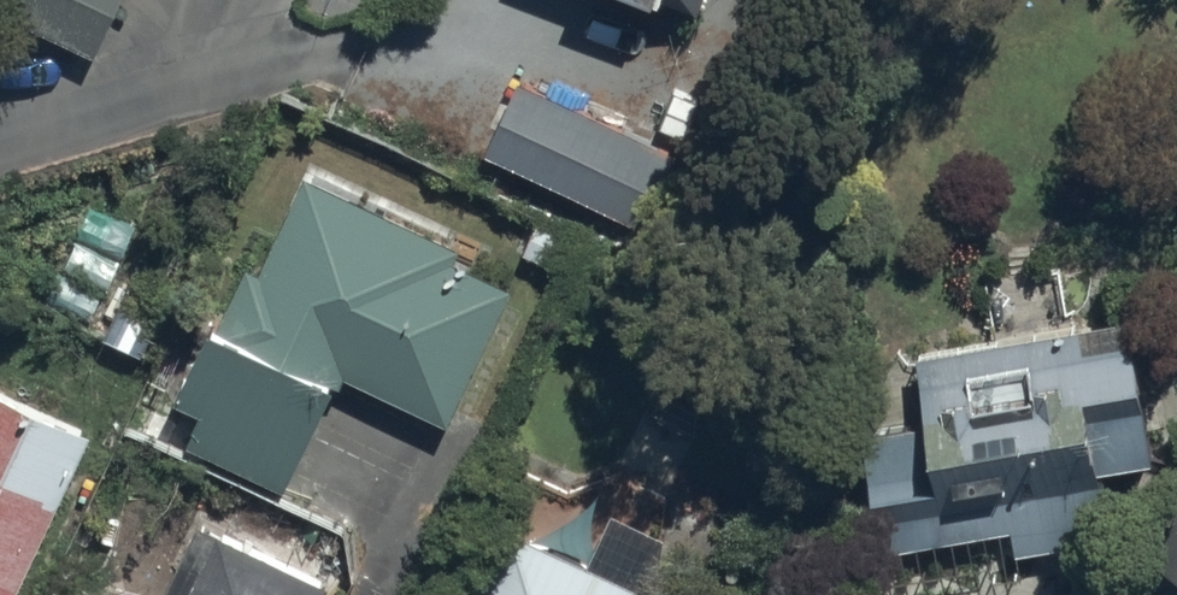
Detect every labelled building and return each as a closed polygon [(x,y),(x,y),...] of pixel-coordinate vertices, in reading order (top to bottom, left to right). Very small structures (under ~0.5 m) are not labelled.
[(92,52),(115,0),(0,0),(0,11),(92,52)] [(696,10),(700,0),(671,0),(696,10)] [(514,76),(482,148),(638,217),(670,146),(514,76)] [(456,243),(301,169),(253,270),(240,264),(211,323),(202,318),(169,388),(200,403),(183,439),(278,484),(334,366),(444,418),(507,285),(449,258),(456,243)] [(1127,309),(909,348),(921,418),(857,430),(878,547),(1008,523),(1013,552),(1081,540),(1076,511),(1103,506),(1096,467),(1153,456),(1127,309)] [(92,432),(0,387),(0,594),(12,594),(92,432)] [(1176,571),(1176,502),(1151,559),(1176,571)] [(582,557),(503,519),(467,594),(660,594),(661,593),(658,592),(682,539),(605,505),(582,557)] [(332,593),(322,588),(327,578),(191,515),(154,594),(331,594),(332,593)]
